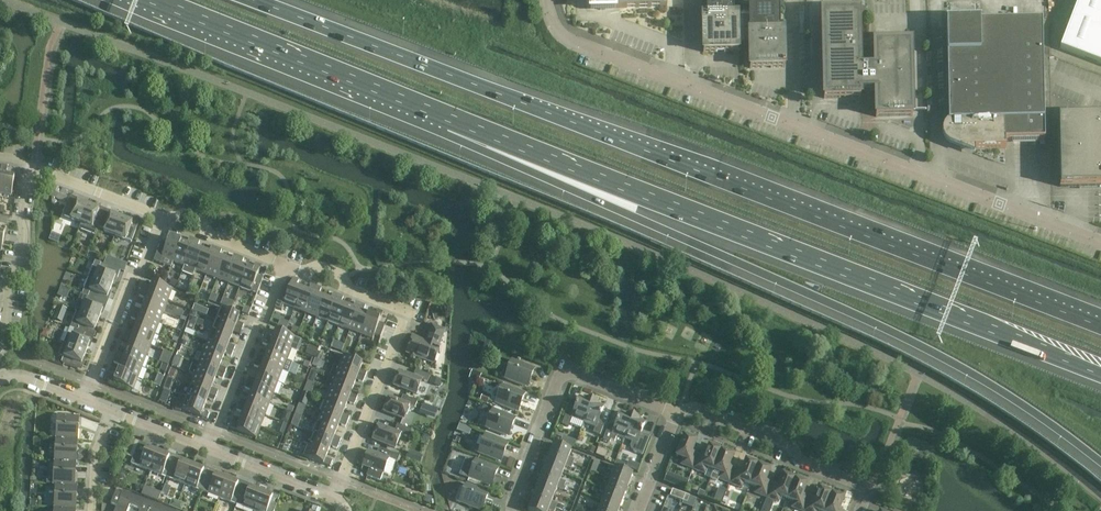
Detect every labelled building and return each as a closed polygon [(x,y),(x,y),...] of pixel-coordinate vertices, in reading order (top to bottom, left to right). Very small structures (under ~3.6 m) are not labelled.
[(586,9),(590,9),(590,12),(615,11),(615,8),(667,7),(667,0),(586,0),(586,9)] [(744,48),(743,21),(738,21),(738,17),(737,17),(734,17),(733,0),(706,0),(706,17),(703,18),(703,17),(702,18),(703,52),(704,53),(738,52),(738,51),(738,48),(744,48)] [(743,21),(744,48),(749,48),(750,68),(750,69),(784,68),(785,68),(784,33),(780,33),(780,7),(783,7),(783,0),(743,0),(743,8),(748,8),(749,20),(743,21)] [(1060,49),(1100,64),(1100,0),(1078,0),(1060,49)] [(859,13),(822,14),(824,99),(861,98),(861,94),(861,93),(860,93),(859,69),(860,69),(860,68),(859,13)] [(981,21),(945,21),(946,23),(948,122),(948,123),(949,141),(961,145),(961,149),(961,150),(962,150),(974,149),(1006,148),(1005,148),(1005,142),(1045,141),(1042,21),(981,22),(981,21)] [(860,69),(859,69),(860,93),(861,93),(861,94),(875,93),(876,117),(912,117),(911,44),(874,44),(875,68),(860,68),(860,69)] [(1058,118),(1060,187),(1100,187),(1100,117),(1058,118)] [(6,176),(3,175),(0,192),(0,194),(11,196),(15,177),(6,176)] [(55,188),(52,197),(53,197),(65,202),(67,198),(58,194),(59,189),(55,188)] [(71,219),(81,223),(88,206),(72,199),(66,215),(71,217),(71,219)] [(81,223),(79,229),(96,236),(99,227),(105,212),(88,206),(81,223)] [(105,212),(99,227),(105,230),(104,232),(115,236),(121,219),(105,212)] [(132,223),(121,219),(115,236),(126,241),(126,240),(131,242),(136,230),(131,228),(132,223)] [(171,268),(173,262),(181,243),(175,240),(178,233),(172,231),(167,244),(161,242),(153,261),(171,268)] [(173,262),(184,266),(195,240),(189,238),(187,245),(181,243),(173,262)] [(195,240),(184,266),(182,272),(193,277),(195,271),(203,251),(197,249),(200,242),(195,240)] [(195,271),(206,275),(217,248),(212,246),(209,253),(203,251),(195,271)] [(206,275),(217,279),(225,260),(219,257),(222,251),(217,248),(206,275)] [(217,279),(229,283),(239,257),(234,255),(231,262),(225,260),(217,279)] [(239,257),(229,283),(240,288),(247,268),(241,266),(244,259),(239,257)] [(89,278),(111,287),(116,276),(118,277),(120,271),(95,262),(93,268),(91,268),(89,275),(90,276),(89,278)] [(253,271),(247,268),(240,288),(257,294),(263,278),(258,276),(262,266),(256,264),(253,271)] [(111,287),(89,278),(88,280),(87,281),(84,287),(85,289),(82,295),(88,297),(87,297),(95,300),(97,294),(107,298),(111,287)] [(295,309),(302,290),(297,287),(299,280),(294,278),(290,289),(284,286),(275,308),(282,311),(284,305),(295,309)] [(141,292),(168,302),(172,290),(153,283),(151,289),(144,286),(141,292)] [(306,313),(316,287),(311,285),(308,292),(302,290),(295,309),(306,313)] [(317,318),(324,298),(319,296),(321,289),(316,287),(306,313),(317,318)] [(144,305),(164,313),(168,302),(141,292),(140,297),(146,300),(144,305)] [(81,294),(74,311),(77,312),(77,311),(81,313),(99,320),(103,309),(92,305),(95,300),(87,297),(88,297),(82,295),(81,294)] [(328,322),(338,296),(333,294),(330,301),(324,298),(317,318),(328,322)] [(339,326),(347,307),(341,305),(344,298),(338,296),(328,322),(339,326)] [(350,331),(360,304),(355,302),(353,309),(347,307),(339,326),(350,331)] [(366,306),(360,304),(350,331),(361,335),(369,315),(363,313),(366,306)] [(133,314),(159,324),(164,313),(144,305),(142,311),(135,309),(133,314)] [(216,320),(242,331),(244,325),(237,323),(239,316),(220,309),(216,320)] [(77,312),(70,328),(73,329),(82,333),(84,327),(94,331),(99,320),(81,313),(77,311),(77,312)] [(375,318),(369,315),(361,335),(373,339),(374,335),(380,338),(385,326),(379,323),(383,313),(377,311),(375,318)] [(136,328),(155,335),(159,324),(133,314),(131,319),(138,322),(136,328)] [(242,331),(216,320),(211,331),(231,339),(233,333),(240,336),(242,331)] [(415,338),(409,354),(410,355),(410,356),(411,359),(413,360),(416,358),(416,357),(434,364),(439,352),(440,350),(439,350),(440,347),(439,347),(442,339),(445,331),(432,326),(429,334),(426,342),(415,338)] [(124,336),(151,346),(155,335),(136,328),(133,333),(126,331),(124,336)] [(68,334),(63,345),(86,353),(88,348),(89,344),(91,345),(92,343),(94,338),(82,333),(73,329),(70,335),(68,334)] [(231,339),(211,331),(207,343),(233,353),(235,348),(228,345),(231,339)] [(267,334),(264,340),(297,352),(299,350),(302,344),(301,340),(295,338),(276,331),(273,337),(267,334)] [(127,350),(146,357),(151,346),(124,336),(122,341),(129,344),(127,350)] [(267,353),(293,363),(297,352),(264,340),(262,345),(269,347),(267,353)] [(233,353),(207,343),(203,354),(222,361),(224,355),(231,358),(233,353)] [(63,345),(59,355),(64,357),(62,363),(78,369),(80,364),(82,364),(86,353),(63,345)] [(116,358),(142,368),(146,357),(127,350),(125,355),(118,353),(116,358)] [(256,362),(282,372),(288,374),(293,363),(267,353),(265,359),(258,356),(256,362)] [(335,353),(330,365),(334,366),(338,368),(365,378),(367,373),(360,370),(362,364),(343,356),(335,353)] [(222,361),(203,354),(198,365),(225,375),(227,370),(220,367),(222,361)] [(118,372),(138,379),(142,368),(116,358),(114,363),(121,366),(118,372)] [(505,379),(527,388),(534,369),(512,361),(505,379)] [(259,375),(278,383),(282,372),(256,362),(254,367),(261,369),(259,375)] [(193,363),(189,374),(194,376),(213,383),(216,377),(223,380),(225,375),(198,365),(193,363)] [(334,366),(329,377),(334,379),(354,387),(356,381),(363,383),(365,378),(338,368),(334,366)] [(430,376),(416,371),(414,377),(399,371),(394,386),(416,394),(422,380),(428,383),(430,376)] [(138,379),(118,372),(116,378),(109,375),(107,381),(133,391),(138,379)] [(247,384),(274,394),(278,383),(259,375),(256,381),(249,378),(247,384)] [(213,383),(194,376),(190,387),(216,397),(218,392),(211,389),(213,383)] [(329,377),(325,388),(330,390),(356,400),(358,395),(351,392),(354,387),(334,379),(329,377)] [(250,397),(269,405),(274,394),(247,384),(245,389),(252,392),(250,397)] [(185,385),(180,396),(205,405),(207,399),(214,402),(216,397),(190,387),(185,385)] [(503,385),(496,404),(518,412),(525,394),(503,385)] [(330,390),(325,401),(345,409),(347,403),(354,406),(356,400),(330,390)] [(180,396),(175,410),(181,412),(182,410),(207,420),(210,414),(203,411),(205,405),(180,396)] [(239,406),(265,416),(269,405),(250,397),(248,403),(241,401),(239,406)] [(405,397),(405,398),(403,403),(389,398),(384,412),(404,419),(409,406),(415,408),(418,402),(405,397)] [(584,423),(592,401),(586,399),(585,400),(579,398),(574,412),(568,409),(562,425),(569,427),(572,418),(584,423)] [(325,401),(321,412),(348,423),(350,417),(343,415),(345,409),(325,401)] [(599,404),(592,401),(584,423),(595,427),(593,433),(600,436),(605,424),(599,421),(604,407),(598,405),(599,404)] [(241,420),(261,427),(265,416),(239,406),(237,411),(244,414),(241,420)] [(493,410),(486,429),(508,437),(515,419),(493,410)] [(321,412),(317,423),(336,431),(339,425),(346,428),(348,423),(321,412)] [(609,425),(603,440),(610,442),(611,440),(615,441),(617,436),(625,439),(633,417),(627,415),(626,416),(620,414),(615,428),(609,425)] [(56,439),(78,441),(79,417),(58,415),(56,439)] [(633,417),(625,439),(632,442),(630,447),(632,450),(633,451),(633,452),(642,456),(650,437),(641,434),(645,423),(639,421),(640,420),(633,417)] [(261,427),(241,420),(239,425),(232,423),(230,428),(256,439),(261,427)] [(317,423),(313,434),(339,445),(341,439),(334,437),(336,431),(317,423)] [(412,430),(397,425),(395,432),(378,425),(373,440),(395,449),(401,435),(409,438),(412,430)] [(308,433),(304,444),(308,446),(328,453),(330,447),(337,450),(339,445),(313,434),(308,433)] [(476,450),(475,452),(479,454),(501,462),(508,444),(486,435),(481,448),(478,448),(476,450)] [(693,469),(698,456),(692,453),(696,442),(684,437),(676,456),(683,459),(681,465),(693,469)] [(78,441),(56,439),(55,462),(76,464),(78,441)] [(131,464),(150,472),(158,452),(148,448),(148,446),(139,442),(131,464)] [(554,444),(549,456),(573,465),(574,461),(568,458),(571,451),(554,444)] [(698,456),(693,469),(705,474),(707,468),(713,471),(721,451),(720,451),(721,448),(711,445),(710,447),(709,446),(704,458),(698,456)] [(326,459),(328,453),(308,446),(304,457),(330,467),(333,462),(326,459)] [(713,471),(710,479),(711,480),(711,479),(717,482),(718,479),(730,484),(735,470),(729,468),(733,456),(732,455),(733,453),(723,449),(722,452),(721,451),(713,471)] [(391,475),(396,462),(398,463),(400,456),(383,450),(381,456),(368,451),(361,470),(362,471),(363,466),(370,469),(367,477),(381,482),(384,474),(389,476),(391,475)] [(150,472),(168,478),(176,457),(169,454),(168,456),(158,452),(150,472)] [(571,469),(573,465),(549,456),(545,467),(562,473),(565,466),(571,469)] [(185,485),(192,465),(182,461),(183,459),(176,457),(168,478),(185,485)] [(468,480),(468,482),(482,488),(483,486),(480,485),(481,483),(491,487),(498,469),(476,460),(476,461),(468,458),(467,461),(466,460),(459,477),(468,480)] [(735,470),(730,484),(742,488),(744,483),(750,485),(758,465),(746,461),(741,472),(735,470)] [(75,486),(76,464),(55,462),(53,486),(56,486),(56,485),(75,487),(75,486)] [(202,492),(210,470),(204,467),(203,470),(192,465),(185,485),(202,492)] [(758,465),(750,485),(757,488),(754,493),(766,498),(772,484),(766,482),(770,470),(758,465)] [(611,479),(628,486),(633,475),(609,466),(607,470),(614,472),(611,479)] [(545,467),(541,478),(564,487),(566,483),(560,480),(562,473),(545,467)] [(219,498),(227,479),(216,475),(217,473),(210,470),(202,492),(219,498)] [(772,484),(766,498),(779,503),(781,497),(787,499),(795,480),(794,479),(795,477),(785,473),(784,476),(783,475),(778,487),(772,484)] [(541,478),(536,489),(554,496),(557,489),(563,491),(564,487),(541,478)] [(677,478),(674,486),(683,490),(687,482),(677,478)] [(236,505),(245,483),(238,481),(237,483),(227,479),(219,498),(236,505)] [(600,488),(624,497),(628,486),(611,479),(608,486),(602,484),(600,488)] [(800,510),(804,510),(809,499),(803,496),(807,485),(795,480),(787,499),(794,502),(792,508),(800,510)] [(261,492),(251,488),(252,486),(245,483),(236,505),(252,510),(254,510),(261,492)] [(77,486),(75,486),(75,487),(56,485),(56,486),(54,508),(76,510),(77,486)] [(459,503),(480,510),(482,510),(489,493),(467,485),(459,503)] [(624,497),(600,488),(599,492),(605,495),(602,502),(620,508),(624,497)] [(536,489),(532,500),(556,509),(557,505),(551,503),(554,496),(536,489)] [(832,494),(819,489),(815,501),(809,499),(804,510),(825,510),(832,494)] [(670,497),(683,502),(685,495),(672,490),(670,497)] [(140,510),(144,500),(123,491),(122,494),(116,491),(111,504),(117,506),(115,510),(128,510),(130,506),(140,510)] [(254,510),(274,510),(280,497),(273,494),(272,496),(261,492),(254,510)] [(832,494),(825,510),(840,510),(839,510),(844,499),(832,494)] [(166,508),(144,500),(140,510),(165,510),(166,508)] [(532,500),(528,510),(548,510),(555,510),(556,509),(532,500)] [(602,502),(600,509),(593,506),(592,510),(594,510),(619,510),(620,508),(602,502)]
